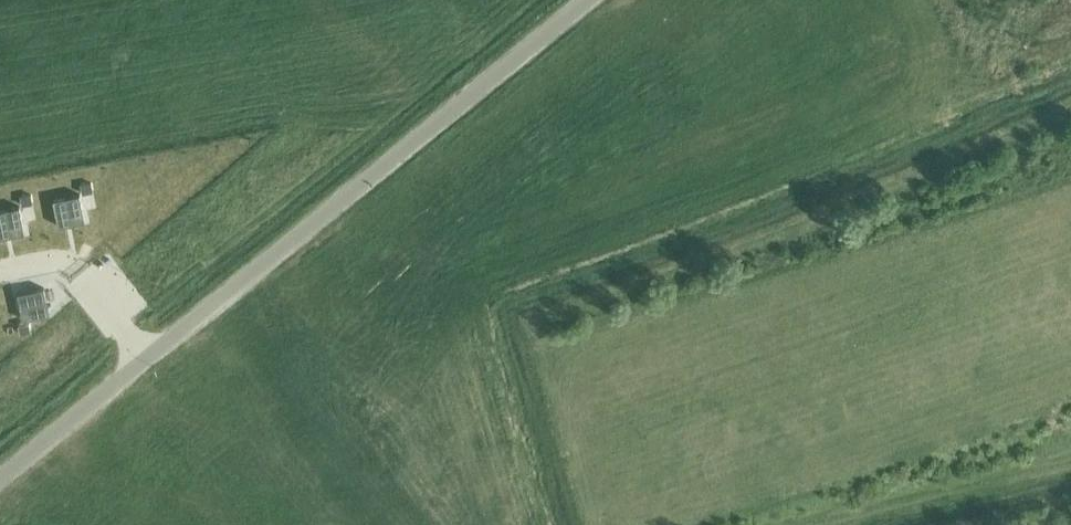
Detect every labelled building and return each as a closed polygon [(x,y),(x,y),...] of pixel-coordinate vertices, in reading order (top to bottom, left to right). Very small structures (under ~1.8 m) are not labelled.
[(91,183),(81,185),(82,192),(92,190),(91,183)] [(79,194),(53,199),(58,226),(60,225),(85,220),(79,194)] [(31,195),(21,197),(22,204),(32,202),(31,195)] [(0,210),(0,237),(24,232),(19,206),(0,210)] [(44,287),(17,293),(23,319),(49,314),(44,287)] [(28,323),(19,325),(21,333),(29,331),(28,323)]
